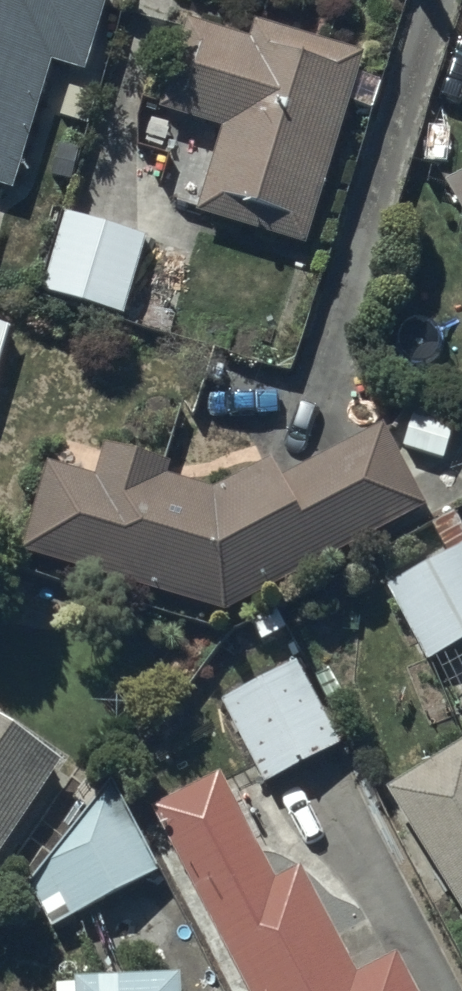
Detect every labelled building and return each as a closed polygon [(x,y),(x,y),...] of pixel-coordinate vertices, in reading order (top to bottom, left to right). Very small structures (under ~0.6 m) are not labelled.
[(19,193),(56,64),(87,72),(107,0),(0,0),(0,187),(19,193)] [(253,42),(191,23),(164,111),(225,129),(199,215),(307,248),(367,54),(259,22),(253,42)] [(449,184),(461,207),(461,177),(449,184)] [(155,246),(71,218),(45,293),(130,321),(155,246)] [(0,326),(0,371),(13,330),(0,326)] [(415,414),(403,454),(443,467),(456,427),(415,414)] [(172,469),(104,449),(95,479),(51,466),(25,556),(231,617),(431,517),(387,429),(284,480),(277,466),(217,496),(168,481),(172,469)] [(390,586),(433,664),(461,648),(461,547),(390,586)] [(300,664),(220,705),(263,788),(343,746),(300,664)] [(0,723),(0,864),(65,765),(0,723)] [(390,793),(461,910),(461,749),(390,793)] [(154,813),(253,990),(421,990),(401,955),(361,977),(302,871),(279,883),(220,777),(154,813)] [(120,778),(32,885),(53,930),(167,875),(120,778)] [(58,989),(59,990),(184,990),(183,976),(77,980),(77,988),(58,989)]
